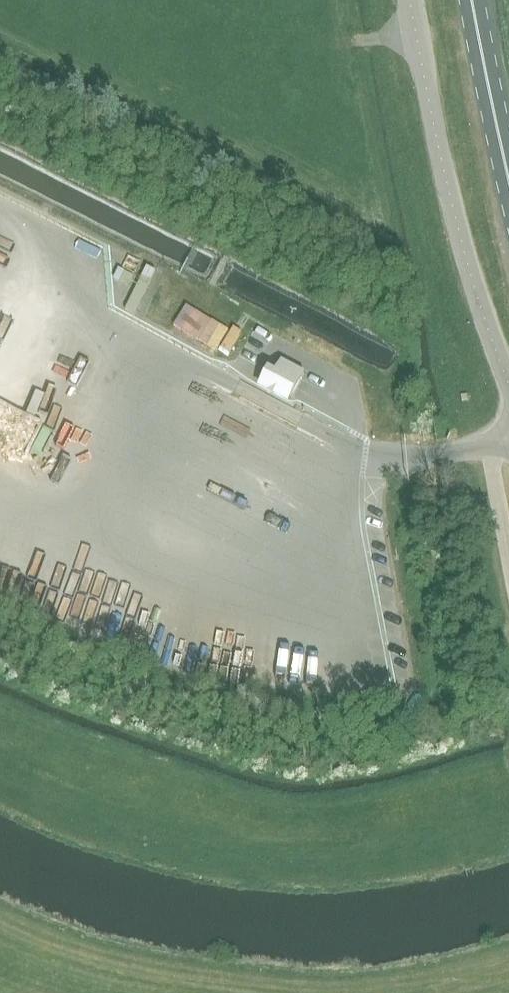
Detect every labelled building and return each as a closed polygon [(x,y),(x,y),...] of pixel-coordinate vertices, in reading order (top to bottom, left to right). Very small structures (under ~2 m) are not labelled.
[(289,401),(305,370),(282,357),(277,368),(268,364),(259,384),(289,401)]
